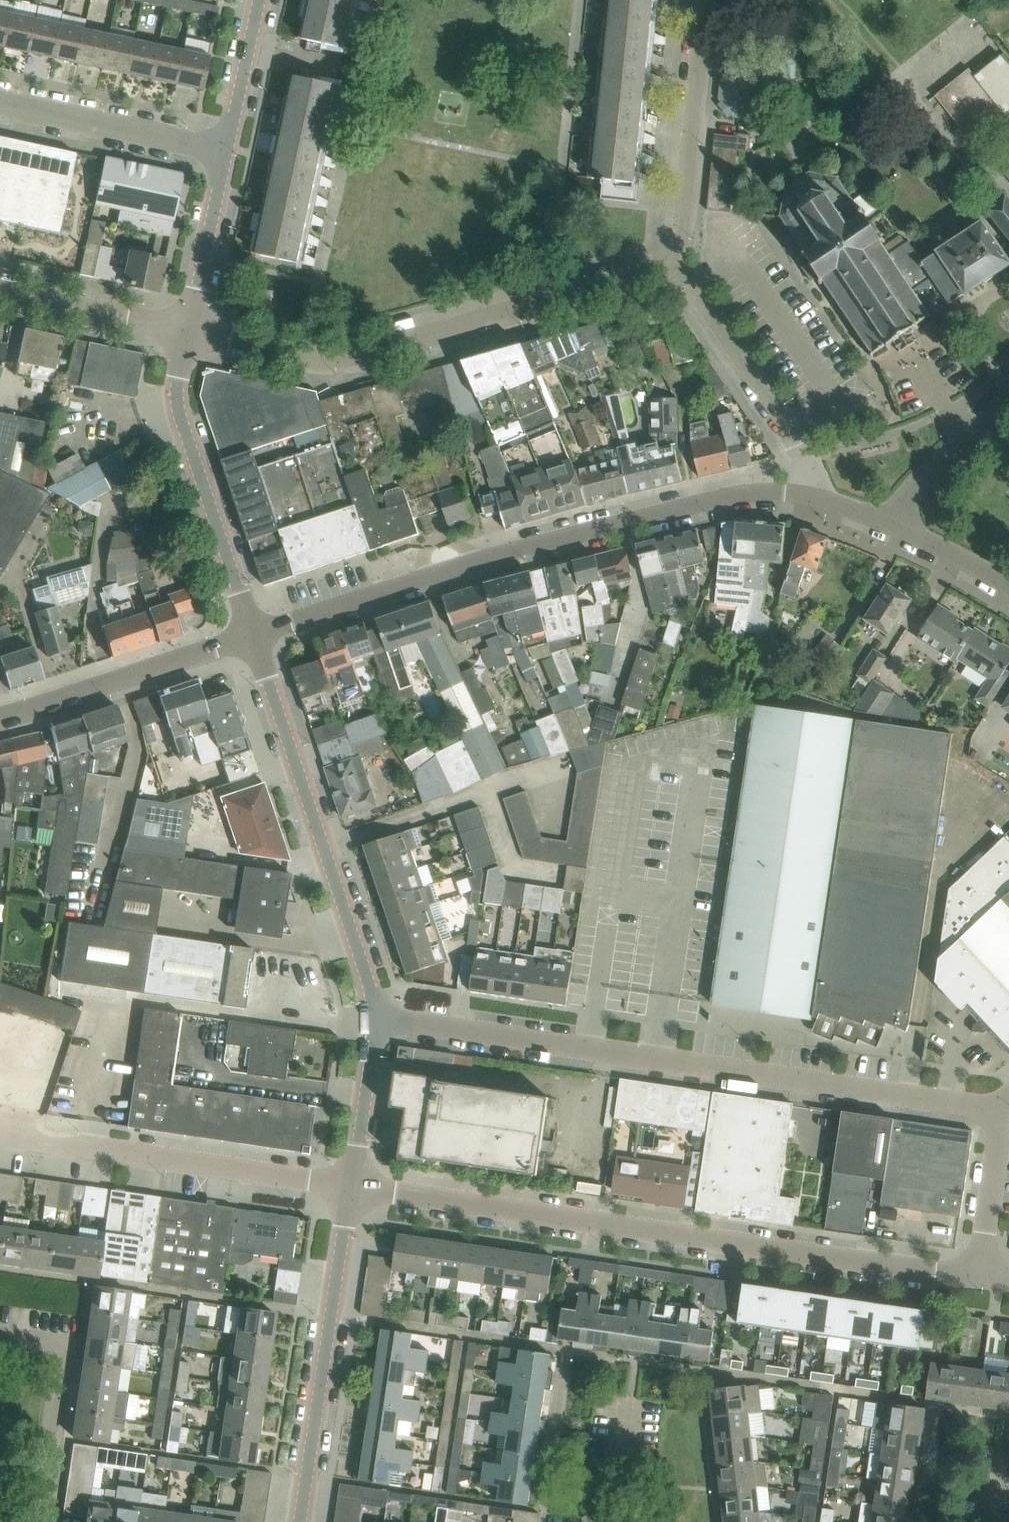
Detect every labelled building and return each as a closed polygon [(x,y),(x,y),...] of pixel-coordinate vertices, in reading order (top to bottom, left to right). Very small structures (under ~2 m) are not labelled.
[(185,0),(168,0),(166,7),(191,13),(194,2),(185,0)] [(361,0),(306,0),(302,19),(298,38),(344,48),(343,53),(348,54),(354,29),(365,32),(365,31),(366,25),(356,19),(358,10),(369,12),(370,6),(361,0)] [(587,178),(603,180),(601,199),(638,203),(638,202),(637,202),(639,183),(651,184),(651,178),(640,173),(641,163),(653,164),(654,158),(643,153),(644,143),(655,144),(656,138),(645,133),(646,123),(657,124),(658,118),(647,113),(648,104),(659,105),(660,98),(649,93),(650,84),(661,85),(662,78),(651,73),(652,64),(663,65),(664,58),(653,53),(654,44),(665,45),(666,38),(655,34),(659,0),(653,0),(653,2),(636,0),(606,0),(587,178)] [(219,7),(194,2),(191,13),(216,18),(219,7)] [(2,47),(9,16),(0,14),(0,47),(2,47)] [(2,47),(26,52),(33,21),(9,16),(2,47)] [(58,26),(33,21),(26,52),(51,58),(58,26)] [(58,26),(51,58),(76,63),(83,32),(58,26)] [(108,37),(83,32),(76,63),(101,68),(108,37)] [(108,37),(101,68),(126,74),(133,42),(108,37)] [(158,48),(133,42),(126,74),(151,79),(158,48)] [(151,79),(176,84),(183,53),(158,48),(151,79)] [(725,86),(720,85),(719,99),(721,102),(718,105),(728,117),(731,114),(733,118),(753,120),(755,98),(765,99),(764,103),(787,106),(790,79),(795,79),(797,64),(787,52),(771,50),(768,74),(752,72),(753,68),(733,66),(727,71),(725,86)] [(201,93),(209,56),(207,55),(206,58),(183,53),(176,84),(199,89),(199,92),(200,93),(201,93)] [(935,96),(974,145),(997,127),(1008,143),(1008,65),(1001,55),(975,76),(969,69),(935,96)] [(294,262),(293,267),(302,269),(302,268),(303,264),(314,266),(316,260),(306,254),(308,244),(319,247),(320,240),(310,234),(312,225),(323,227),(324,220),(314,215),(316,205),(327,207),(328,201),(318,195),(320,186),(331,188),(333,181),(322,176),(324,166),(335,168),(337,162),(326,156),(329,146),(339,149),(341,142),(331,137),(333,127),(344,129),(345,123),(335,117),(338,102),(342,81),(337,80),(336,85),(290,75),(286,94),(252,253),(294,262)] [(715,134),(714,146),(749,150),(751,135),(738,134),(738,137),(715,134)] [(0,137),(0,222),(60,235),(77,154),(0,137)] [(714,146),(712,159),(736,161),(736,152),(749,153),(749,150),(714,146)] [(170,237),(178,197),(183,174),(105,158),(95,205),(119,210),(116,225),(170,237)] [(712,159),(711,172),(735,174),(736,162),(736,161),(712,159)] [(785,186),(784,188),(786,190),(781,215),(778,215),(779,218),(781,217),(790,231),(804,253),(801,252),(800,256),(805,257),(809,263),(802,267),(812,282),(819,277),(820,280),(819,285),(823,285),(823,282),(871,353),(869,354),(870,356),(871,356),(870,357),(873,358),(874,354),(887,345),(886,348),(890,349),(891,344),(893,343),(899,353),(900,352),(900,353),(918,341),(917,340),(918,340),(913,333),(914,329),(918,330),(919,327),(916,326),(929,317),(932,318),(933,315),(965,294),(966,294),(1008,265),(1008,262),(982,222),(923,262),(906,239),(888,252),(882,244),(885,244),(885,239),(881,239),(878,234),(881,232),(872,220),(870,221),(866,216),(880,206),(869,191),(854,201),(838,179),(839,177),(837,175),(835,177),(811,173),(812,170),(809,169),(808,173),(787,187),(785,186)] [(711,172),(710,184),(734,187),(735,174),(711,172)] [(710,184),(708,197),(732,199),(734,187),(710,184)] [(1005,196),(994,205),(987,211),(1008,239),(1008,200),(1005,196)] [(100,246),(93,278),(158,292),(164,260),(156,259),(156,257),(131,252),(127,271),(108,267),(112,249),(100,246)] [(263,303),(265,303),(271,304),(273,293),(273,292),(265,291),(263,303)] [(633,329),(630,315),(609,320),(604,321),(582,327),(591,358),(614,349),(609,336),(633,329)] [(60,347),(62,337),(24,329),(15,374),(28,378),(31,365),(57,370),(62,347),(60,347)] [(579,356),(569,332),(550,340),(547,339),(546,338),(545,338),(553,357),(557,366),(579,356)] [(558,368),(557,366),(553,357),(545,338),(521,345),(535,378),(558,368)] [(674,362),(668,339),(656,342),(662,365),(674,362)] [(66,384),(78,387),(88,343),(75,340),(66,384)] [(122,350),(88,343),(78,387),(135,399),(140,377),(128,374),(117,372),(122,350)] [(521,345),(492,353),(526,434),(553,422),(535,378),(521,345)] [(117,372),(128,374),(133,352),(122,350),(117,372)] [(144,355),(133,352),(128,374),(140,377),(144,355)] [(492,353),(462,362),(483,410),(497,443),(498,446),(499,446),(498,446),(526,434),(492,353)] [(706,359),(700,361),(712,391),(725,386),(706,359)] [(462,362),(443,366),(445,372),(456,417),(483,410),(462,362)] [(201,396),(222,460),(294,437),(328,426),(320,402),(317,393),(317,392),(207,368),(201,396)] [(398,415),(404,413),(395,380),(320,402),(328,426),(350,420),(349,416),(376,408),(390,458),(408,453),(398,415)] [(618,443),(637,438),(623,391),(604,397),(618,443)] [(637,443),(618,448),(621,460),(629,494),(683,481),(675,448),(678,447),(676,398),(651,399),(652,431),(658,431),(659,441),(638,447),(637,443)] [(413,415),(421,441),(435,437),(427,410),(413,415)] [(47,471),(35,469),(46,422),(0,411),(0,472),(43,492),(47,471)] [(719,416),(723,434),(732,469),(752,464),(743,422),(736,424),(732,413),(719,416)] [(574,426),(579,438),(594,432),(589,420),(574,426)] [(691,443),(699,477),(732,469),(723,434),(710,438),(706,421),(690,424),(691,443)] [(553,422),(526,434),(541,467),(555,514),(587,505),(584,493),(575,473),(553,422)] [(328,426),(294,437),(298,448),(332,437),(328,426)] [(599,445),(594,432),(579,438),(584,451),(599,445)] [(259,468),(280,531),(295,576),(364,553),(369,551),(370,551),(345,475),(334,443),(308,451),(283,460),(259,468)] [(501,510),(506,529),(506,530),(527,523),(518,490),(512,476),(499,446),(498,446),(497,443),(481,450),(482,453),(494,491),(480,495),(484,514),(501,510)] [(440,444),(427,448),(441,490),(441,492),(439,492),(445,509),(444,509),(449,526),(450,525),(474,518),(464,486),(455,489),(446,459),(444,460),(443,458),(440,444)] [(46,469),(47,471),(55,487),(85,468),(77,453),(46,469)] [(629,494),(621,460),(617,461),(607,464),(605,454),(597,456),(608,499),(629,494)] [(578,472),(575,473),(584,493),(587,505),(608,499),(597,456),(589,458),(591,468),(578,472)] [(95,462),(85,468),(55,487),(48,490),(78,507),(110,490),(95,462)] [(250,541),(280,531),(259,468),(257,462),(226,472),(242,519),(246,518),(252,537),(249,538),(250,541)] [(345,475),(370,551),(419,534),(414,519),(443,509),(445,509),(439,492),(441,492),(441,490),(410,500),(406,488),(402,486),(388,490),(386,495),(390,506),(383,508),(369,467),(345,475)] [(541,467),(512,476),(518,490),(527,523),(555,514),(541,467)] [(49,494),(43,492),(0,472),(0,575),(49,494)] [(91,535),(93,523),(81,521),(80,528),(85,534),(91,535)] [(754,587),(760,523),(736,521),(722,524),(714,605),(736,607),(728,639),(743,642),(744,634),(754,587)] [(785,525),(760,523),(754,587),(744,634),(755,634),(767,631),(768,619),(761,612),(766,590),(769,560),(781,562),(785,525)] [(108,581),(117,581),(116,562),(127,561),(125,544),(133,543),(131,528),(113,531),(107,563),(108,581)] [(715,549),(717,528),(703,531),(708,551),(715,549)] [(706,562),(697,530),(676,536),(684,568),(682,569),(687,594),(689,599),(696,597),(700,587),(694,565),(706,562)] [(280,531),(250,541),(264,586),(295,576),(280,531)] [(817,571),(828,539),(802,531),(781,593),(795,598),(805,567),(817,571)] [(680,595),(687,594),(682,569),(684,568),(676,536),(656,541),(663,571),(671,603),(665,605),(667,610),(683,606),(680,595)] [(663,571),(656,541),(637,545),(653,608),(654,613),(667,610),(665,605),(671,603),(663,571)] [(126,585),(139,581),(139,580),(134,553),(133,543),(125,544),(127,561),(116,562),(117,581),(117,584),(112,585),(133,651),(155,643),(145,614),(137,616),(126,585)] [(625,548),(596,556),(601,581),(605,580),(606,584),(633,578),(625,548)] [(196,586),(186,589),(167,595),(170,603),(161,606),(151,576),(142,551),(134,553),(139,580),(139,581),(139,583),(158,642),(182,634),(175,616),(193,610),(203,607),(200,599),(196,586)] [(596,556),(573,562),(580,586),(593,583),(598,600),(595,605),(583,607),(588,643),(597,642),(601,641),(599,625),(605,625),(602,604),(610,602),(606,584),(605,580),(601,581),(596,556)] [(575,582),(570,563),(531,573),(539,603),(538,606),(548,642),(553,654),(568,648),(582,643),(576,590),(575,582)] [(48,657),(68,651),(51,593),(90,582),(92,564),(45,578),(48,587),(28,593),(48,657)] [(531,573),(507,579),(525,648),(548,642),(538,606),(539,603),(531,573)] [(507,579),(485,584),(492,618),(504,614),(514,651),(529,682),(539,677),(525,648),(507,579)] [(492,618),(485,584),(443,598),(453,630),(457,645),(497,631),(493,620),(492,618)] [(112,658),(133,651),(112,585),(102,589),(104,593),(100,594),(106,610),(97,613),(112,658)] [(890,635),(912,600),(911,600),(912,598),(911,597),(912,596),(913,595),(906,590),(905,591),(899,587),(897,591),(887,585),(865,618),(890,635)] [(416,645),(459,735),(486,723),(482,715),(461,674),(441,633),(431,602),(398,613),(403,627),(408,626),(411,636),(414,635),(416,642),(416,645)] [(955,660),(956,657),(973,631),(956,621),(958,618),(938,605),(918,636),(955,660)] [(378,624),(367,628),(373,642),(377,655),(389,651),(404,688),(413,685),(406,665),(409,664),(404,650),(401,650),(400,647),(416,642),(414,635),(411,636),(408,626),(403,627),(398,613),(377,620),(378,624)] [(670,621),(662,643),(675,648),(683,625),(670,621)] [(605,625),(599,625),(601,641),(616,644),(621,623),(605,625)] [(367,628),(365,624),(342,631),(364,696),(364,697),(376,693),(365,659),(377,655),(373,642),(367,628)] [(1008,678),(1008,672),(1005,669),(1008,663),(1008,648),(1003,644),(1002,646),(974,629),(973,631),(956,657),(987,677),(974,698),(990,708),(1008,678)] [(342,631),(316,640),(322,660),(328,676),(332,674),(342,703),(364,696),(342,631)] [(825,634),(804,660),(820,673),(841,647),(825,634)] [(499,635),(486,641),(498,669),(511,664),(499,635)] [(43,680),(32,647),(0,658),(0,659),(10,691),(43,680)] [(624,704),(622,708),(623,708),(622,714),(637,720),(659,653),(640,647),(622,703),(624,704)] [(574,707),(588,737),(593,720),(586,704),(587,704),(578,682),(580,681),(568,648),(553,654),(567,687),(574,707)] [(861,698),(887,656),(875,648),(858,674),(859,675),(849,691),(861,698)] [(332,689),(328,676),(322,660),(293,669),(308,716),(327,709),(322,693),(332,689)] [(461,674),(482,715),(497,707),(487,687),(484,689),(474,667),(461,674)] [(195,680),(147,697),(155,720),(166,717),(170,730),(166,732),(174,755),(178,754),(180,758),(191,755),(190,751),(196,748),(202,765),(221,759),(212,731),(202,699),(195,680)] [(856,710),(917,719),(923,710),(875,680),(856,710)] [(231,690),(202,699),(212,731),(236,722),(241,720),(231,690)] [(147,697),(132,702),(141,725),(150,722),(155,720),(147,697)] [(598,704),(593,720),(588,737),(592,746),(606,742),(614,740),(622,714),(623,708),(622,708),(621,711),(598,704)] [(712,1003),(720,1004),(813,1018),(813,1016),(818,1018),(820,1014),(826,1016),(819,1035),(832,1040),(834,1035),(856,1044),(858,1039),(871,1044),(879,1026),(884,1028),(886,1023),(906,1032),(952,733),(896,724),(850,716),(755,704),(726,904),(723,924),(712,1003)] [(80,718),(89,753),(128,741),(117,706),(80,718)] [(592,746),(588,737),(574,707),(554,715),(569,751),(592,746)] [(924,708),(923,710),(917,719),(929,721),(933,714),(924,708)] [(550,756),(569,751),(554,715),(537,721),(540,726),(538,727),(550,756)] [(375,716),(345,726),(348,735),(352,746),(387,735),(375,716)] [(510,767),(550,756),(538,727),(534,729),(527,716),(515,722),(524,739),(503,748),(499,749),(508,768),(510,767)] [(89,754),(89,753),(80,718),(50,728),(50,730),(58,760),(63,795),(66,813),(80,816),(80,814),(83,801),(85,787),(88,774),(87,774),(89,754)] [(348,735),(345,726),(343,720),(313,730),(318,745),(348,735)] [(150,722),(141,725),(147,744),(157,740),(150,722)] [(237,725),(236,722),(212,731),(221,759),(229,783),(258,773),(242,723),(237,725)] [(462,741),(481,780),(482,780),(507,768),(508,768),(499,749),(486,723),(459,735),(462,741)] [(48,758),(41,732),(12,739),(18,764),(15,803),(14,807),(21,808),(22,793),(43,795),(48,758)] [(348,735),(318,745),(322,756),(342,817),(377,806),(373,793),(364,795),(353,761),(357,760),(352,746),(348,735)] [(436,756),(435,754),(431,746),(428,747),(423,737),(406,747),(412,756),(405,760),(413,773),(436,756)] [(0,742),(0,769),(2,769),(5,784),(4,802),(15,803),(18,764),(12,739),(0,742)] [(436,756),(442,769),(454,794),(481,780),(462,741),(435,754),(436,756)] [(569,751),(577,773),(578,773),(603,765),(606,742),(592,746),(569,751)] [(413,773),(424,804),(454,794),(442,769),(436,756),(413,773)] [(221,765),(194,770),(196,783),(224,778),(221,765)] [(599,788),(603,765),(578,773),(577,773),(576,785),(599,788)] [(88,774),(85,787),(106,790),(109,777),(87,774),(88,774)] [(263,785),(262,785),(222,799),(240,854),(288,861),(263,785)] [(597,799),(599,788),(576,785),(574,796),(597,799)] [(104,804),(106,790),(85,787),(83,801),(104,804)] [(503,799),(507,810),(530,802),(526,791),(503,799)] [(63,795),(43,798),(41,811),(39,826),(56,829),(44,893),(66,897),(75,842),(78,828),(80,816),(66,813),(63,795)] [(186,846),(193,796),(168,805),(138,798),(127,837),(186,846)] [(574,796),(572,807),(596,811),(597,799),(574,796)] [(83,801),(80,814),(101,818),(104,804),(83,801)] [(507,810),(511,822),(534,814),(530,802),(507,810)] [(485,825),(479,807),(454,815),(460,833),(485,825)] [(594,822),(596,811),(572,807),(571,818),(594,822)] [(99,831),(101,818),(80,814),(80,816),(78,828),(99,831)] [(511,822),(515,833),(538,826),(534,814),(511,822)] [(1,865),(3,847),(10,848),(13,819),(13,818),(0,817),(0,865),(1,865)] [(571,818),(569,829),(592,833),(594,822),(571,818)] [(491,842),(485,825),(460,833),(466,851),(491,842)] [(515,833),(524,859),(542,837),(538,826),(515,833)] [(78,828),(75,842),(97,845),(99,831),(78,828)] [(416,828),(363,846),(370,864),(422,846),(416,828)] [(587,867),(592,833),(569,829),(567,841),(587,867)] [(554,839),(542,837),(524,859),(550,863),(554,839)] [(1008,1054),(1008,843),(1002,837),(988,852),(949,890),(939,957),(935,982),(961,1010),(965,1007),(979,1021),(973,1027),(972,1032),(984,1033),(987,1030),(1008,1054)] [(567,866),(588,869),(589,867),(587,867),(567,841),(554,839),(550,863),(567,865),(567,866)] [(491,842),(466,851),(473,870),(485,866),(498,862),(491,842)] [(370,864),(376,883),(418,868),(412,851),(423,847),(422,846),(370,864)] [(234,927),(278,934),(281,934),(290,874),(124,850),(115,879),(103,927),(154,935),(162,887),(239,899),(234,927)] [(474,874),(467,877),(472,891),(481,891),(485,866),(473,870),(474,874)] [(484,903),(503,906),(507,881),(506,881),(499,866),(488,870),(484,903)] [(565,890),(572,891),(572,890),(585,891),(588,869),(567,866),(564,889),(565,890)] [(376,883),(382,901),(424,887),(418,868),(376,883)] [(503,906),(523,909),(526,884),(507,881),(503,906)] [(523,909),(542,911),(545,887),(526,884),(523,909)] [(382,901),(388,918),(430,905),(424,887),(382,901)] [(563,901),(565,890),(564,889),(545,887),(542,911),(561,914),(562,905),(563,901)] [(570,902),(572,891),(565,890),(563,901),(570,902)] [(481,891),(472,891),(470,902),(479,903),(481,891)] [(436,922),(430,905),(388,918),(394,937),(436,922)] [(470,930),(480,931),(482,919),(472,917),(470,930)] [(59,982),(244,1008),(252,949),(154,935),(103,927),(68,922),(59,982)] [(394,937),(400,954),(442,940),(436,922),(394,937)] [(480,931),(470,930),(468,942),(478,943),(480,931)] [(449,960),(442,940),(400,954),(407,974),(410,973),(449,960)] [(477,946),(475,962),(471,987),(470,991),(489,994),(496,949),(477,946)] [(528,1000),(547,1003),(555,949),(536,947),(535,955),(528,1000)] [(489,994),(509,997),(516,952),(496,949),(489,994)] [(570,983),(573,961),(574,952),(555,949),(547,1003),(566,1006),(567,1002),(570,983)] [(535,955),(516,952),(509,997),(528,1000),(535,955)] [(458,985),(471,987),(475,962),(461,960),(458,985)] [(8,984),(4,996),(7,997),(11,999),(16,986),(8,984)] [(16,986),(11,999),(18,1002),(23,989),(16,986)] [(23,989),(18,1002),(25,1005),(30,991),(23,989)] [(30,991),(25,1005),(32,1009),(37,994),(30,991)] [(37,994),(32,1009),(43,1015),(41,1029),(54,1031),(55,1026),(74,1032),(81,1009),(37,994)] [(134,1080),(171,1085),(181,1013),(144,1007),(134,1080)] [(245,1074),(284,1079),(287,1058),(286,1057),(287,1048),(293,1049),(295,1030),(229,1021),(226,1043),(249,1047),(245,1074)] [(54,1031),(53,1037),(71,1040),(74,1032),(55,1026),(54,1031)] [(45,1093),(46,1089),(53,1037),(54,1031),(41,1029),(40,1035),(0,1029),(0,1087),(45,1093)] [(53,1037),(46,1089),(54,1090),(71,1040),(53,1037)] [(399,1046),(397,1062),(413,1064),(415,1048),(399,1046)] [(442,1052),(440,1065),(453,1067),(455,1054),(442,1052)] [(390,1108),(391,1108),(392,1107),(406,1109),(399,1159),(425,1163),(425,1159),(537,1176),(549,1098),(437,1081),(437,1078),(395,1072),(390,1108)] [(665,1085),(621,1079),(615,1118),(708,1132),(714,1093),(680,1087),(680,1089),(665,1087),(665,1085)] [(134,1080),(127,1127),(278,1149),(294,1151),(294,1150),(292,1150),(294,1142),(296,1135),(307,1122),(310,1115),(312,1107),(313,1107),(313,1106),(285,1102),(171,1085),(134,1080)] [(714,1093),(708,1132),(702,1172),(697,1207),(696,1211),(793,1225),(797,1200),(779,1197),(793,1104),(714,1093)] [(871,1178),(884,1180),(893,1119),(842,1111),(825,1230),(862,1236),(871,1178)] [(973,1131),(893,1119),(884,1180),(880,1205),(908,1209),(909,1203),(922,1205),(921,1211),(923,1211),(923,1210),(959,1215),(958,1217),(960,1217),(973,1131)] [(704,1137),(692,1135),(691,1142),(696,1148),(702,1149),(704,1137)] [(615,1187),(614,1191),(646,1196),(646,1193),(657,1194),(656,1201),(683,1205),(697,1207),(702,1172),(691,1170),(619,1159),(615,1187)] [(7,1201),(11,1175),(0,1174),(0,1200),(7,1201)] [(11,1175),(7,1201),(18,1203),(22,1177),(11,1175)] [(35,1179),(33,1195),(45,1197),(44,1206),(57,1208),(60,1182),(35,1179)] [(60,1182),(57,1208),(69,1210),(70,1201),(83,1202),(85,1186),(60,1182)] [(578,1184),(576,1192),(600,1195),(602,1185),(578,1182),(578,1184)] [(110,1190),(98,1188),(94,1214),(106,1215),(110,1190)] [(110,1190),(106,1215),(102,1243),(98,1275),(102,1276),(146,1283),(158,1197),(110,1190)] [(227,1265),(235,1209),(235,1208),(158,1197),(146,1283),(222,1294),(227,1265)] [(254,1254),(279,1258),(292,1260),(298,1218),(248,1210),(247,1211),(235,1209),(227,1265),(243,1267),(252,1262),(254,1254)] [(0,1247),(0,1262),(22,1265),(27,1232),(28,1221),(3,1217),(2,1229),(3,1229),(0,1247)] [(27,1232),(22,1265),(48,1269),(53,1236),(27,1232)] [(415,1274),(420,1238),(403,1235),(398,1234),(394,1259),(392,1270),(407,1272),(405,1283),(413,1285),(415,1274)] [(53,1236),(48,1269),(72,1272),(77,1240),(53,1236)] [(437,1277),(443,1241),(420,1238),(415,1274),(429,1276),(427,1287),(435,1288),(437,1277)] [(77,1240),(72,1272),(98,1276),(98,1275),(102,1243),(77,1240)] [(458,1292),(460,1280),(465,1244),(443,1241),(437,1277),(451,1279),(449,1290),(458,1292)] [(481,1284),(487,1248),(465,1244),(460,1280),(481,1284)] [(504,1287),(509,1251),(487,1248),(481,1284),(504,1287)] [(524,1302),(531,1254),(509,1251),(504,1287),(517,1289),(516,1300),(524,1302)] [(549,1294),(554,1258),(531,1254),(524,1302),(541,1304),(543,1293),(549,1294)] [(392,1270),(394,1259),(370,1255),(368,1267),(392,1270)] [(570,1257),(569,1265),(581,1267),(578,1283),(592,1285),(594,1270),(595,1261),(570,1257)] [(302,1262),(292,1260),(279,1258),(277,1269),(300,1273),(302,1262)] [(595,1261),(594,1270),(618,1273),(619,1265),(595,1261)] [(619,1265),(618,1273),(644,1277),(645,1269),(619,1265)] [(368,1267),(366,1278),(391,1282),(392,1270),(368,1267)] [(276,1280),(299,1283),(300,1273),(277,1269),(276,1280)] [(645,1269),(644,1277),(668,1281),(669,1272),(645,1269)] [(669,1272),(668,1281),(694,1285),(695,1276),(669,1272)] [(732,1282),(721,1280),(695,1276),(694,1285),(693,1293),(707,1296),(706,1307),(717,1309),(728,1311),(732,1282)] [(366,1278),(364,1291),(389,1295),(391,1282),(366,1278)] [(297,1294),(299,1283),(276,1280),(274,1291),(297,1294)] [(766,1287),(743,1284),(743,1285),(737,1323),(760,1326),(766,1287)] [(92,1312),(137,1319),(139,1310),(144,1311),(146,1294),(96,1287),(92,1312)] [(766,1287),(760,1326),(783,1330),(788,1290),(766,1287)] [(811,1294),(788,1290),(783,1330),(805,1333),(811,1294)] [(295,1305),(297,1294),(274,1291),(272,1302),(295,1305)] [(364,1291),(363,1302),(387,1306),(389,1295),(364,1291)] [(562,1310),(558,1339),(574,1341),(573,1346),(583,1348),(590,1295),(579,1294),(577,1312),(562,1310)] [(834,1297),(811,1294),(805,1333),(828,1337),(834,1297)] [(601,1297),(590,1295),(583,1348),(593,1349),(593,1344),(608,1346),(612,1317),(613,1308),(600,1306),(601,1297)] [(828,1337),(851,1340),(857,1300),(834,1297),(828,1337)] [(188,1300),(184,1326),(194,1328),(198,1302),(188,1300)] [(880,1304),(857,1300),(851,1340),(874,1343),(880,1304)] [(623,1354),(633,1355),(640,1303),(630,1301),(627,1319),(612,1317),(608,1346),(624,1349),(623,1354)] [(387,1306),(363,1302),(361,1314),(385,1318),(387,1306)] [(658,1305),(640,1303),(633,1355),(643,1356),(643,1351),(658,1353),(663,1317),(656,1316),(658,1305)] [(874,1343),(897,1347),(902,1307),(880,1304),(874,1343)] [(673,1361),(682,1362),(690,1310),(667,1306),(665,1317),(663,1317),(658,1353),(674,1356),(673,1361)] [(230,1321),(224,1320),(223,1332),(238,1334),(270,1339),(274,1313),(232,1307),(230,1321)] [(937,1323),(924,1321),(925,1310),(902,1307),(897,1347),(919,1350),(920,1347),(933,1349),(937,1323)] [(170,1310),(168,1324),(178,1325),(180,1312),(170,1310)] [(407,1321),(424,1324),(425,1312),(413,1310),(413,1313),(409,1312),(407,1321)] [(682,1362),(692,1364),(693,1364),(693,1359),(709,1361),(714,1332),(700,1330),(702,1311),(690,1310),(682,1362)] [(399,1320),(407,1321),(409,1312),(401,1311),(399,1320)] [(92,1312),(88,1338),(121,1342),(123,1328),(136,1330),(137,1319),(92,1312)] [(452,1328),(454,1316),(442,1314),(440,1326),(452,1328)] [(950,1326),(963,1328),(965,1316),(952,1314),(950,1326)] [(470,1318),(454,1316),(452,1328),(468,1330),(470,1318)] [(965,1316),(963,1328),(977,1330),(979,1318),(965,1316)] [(497,1334),(498,1326),(499,1323),(487,1321),(485,1333),(497,1334)] [(499,1322),(499,1323),(498,1326),(497,1334),(509,1336),(511,1324),(499,1322)] [(1008,1335),(1008,1323),(1001,1322),(1000,1334),(1008,1335)] [(176,1338),(178,1325),(168,1324),(166,1336),(176,1338)] [(182,1340),(182,1345),(198,1347),(200,1335),(217,1337),(218,1331),(201,1329),(194,1328),(184,1326),(182,1340)] [(530,1339),(545,1342),(547,1330),(531,1327),(530,1339)] [(375,1344),(374,1354),(427,1362),(429,1351),(410,1348),(412,1333),(383,1329),(380,1345),(375,1344)] [(234,1359),(266,1364),(270,1339),(238,1334),(234,1359)] [(88,1338),(85,1362),(117,1367),(133,1370),(137,1345),(121,1342),(88,1338)] [(451,1366),(460,1367),(463,1341),(455,1340),(451,1366)] [(466,1368),(474,1369),(478,1343),(469,1342),(466,1368)] [(502,1347),(498,1373),(552,1380),(553,1371),(548,1370),(550,1354),(502,1347)] [(164,1349),(160,1374),(171,1375),(175,1350),(164,1349)] [(377,1364),(375,1380),(404,1384),(416,1386),(418,1371),(426,1373),(427,1362),(374,1354),(372,1364),(377,1364)] [(219,1357),(215,1382),(263,1389),(266,1364),(234,1359),(219,1357)] [(732,1360),(730,1369),(742,1370),(743,1362),(732,1360)] [(85,1362),(81,1387),(113,1392),(117,1367),(85,1362)] [(179,1362),(177,1376),(187,1378),(189,1364),(179,1362)] [(932,1364),(927,1398),(952,1402),(957,1367),(932,1364)] [(776,1375),(778,1367),(766,1365),(765,1374),(776,1375)] [(456,1392),(460,1367),(451,1366),(447,1390),(456,1392)] [(789,1368),(778,1367),(776,1375),(788,1377),(789,1368)] [(957,1367),(952,1402),(977,1406),(983,1371),(957,1367)] [(466,1368),(462,1393),(471,1394),(474,1369),(466,1368)] [(983,1371),(977,1406),(1003,1409),(1008,1375),(983,1371)] [(811,1372),(810,1380),(822,1382),(823,1373),(811,1372)] [(514,1386),(512,1400),(543,1405),(545,1389),(550,1390),(552,1380),(498,1373),(496,1383),(514,1386)] [(834,1375),(823,1373),(822,1382),(833,1384),(834,1375)] [(160,1374),(156,1399),(167,1400),(171,1375),(160,1374)] [(187,1378),(177,1376),(175,1390),(185,1392),(187,1378)] [(855,1387),(867,1389),(868,1380),(856,1378),(855,1387)] [(402,1398),(404,1384),(375,1380),(373,1395),(368,1394),(366,1404),(419,1411),(420,1401),(402,1398)] [(879,1382),(868,1380),(867,1389),(878,1390),(879,1382)] [(215,1407),(227,1408),(227,1409),(259,1414),(263,1389),(215,1382),(216,1398),(215,1407)] [(710,1390),(713,1416),(748,1413),(761,1411),(758,1385),(710,1390)] [(902,1385),(901,1394),(913,1395),(914,1387),(902,1385)] [(77,1412),(110,1417),(126,1419),(130,1394),(113,1392),(81,1387),(77,1412)] [(447,1390),(443,1415),(452,1417),(456,1392),(447,1390)] [(462,1393),(458,1417),(467,1419),(471,1394),(462,1393)] [(811,1420),(818,1421),(830,1423),(834,1396),(815,1393),(811,1420)] [(156,1399),(153,1423),(164,1425),(167,1400),(156,1399)] [(492,1412),(490,1422),(544,1430),(546,1421),(540,1420),(543,1405),(512,1400),(504,1399),(502,1413),(492,1412)] [(888,1416),(886,1431),(921,1436),(925,1409),(877,1402),(876,1414),(888,1416)] [(370,1415),(368,1430),(396,1434),(398,1421),(417,1423),(419,1411),(366,1404),(365,1414),(370,1415)] [(259,1414),(227,1409),(223,1434),(255,1439),(259,1414)] [(837,1410),(835,1424),(847,1426),(849,1412),(837,1410)] [(126,1419),(110,1417),(77,1412),(74,1437),(106,1442),(108,1429),(124,1432),(126,1419)] [(171,1413),(170,1426),(179,1427),(181,1414),(171,1413)] [(751,1438),(748,1413),(713,1416),(716,1441),(751,1438)] [(440,1441),(448,1442),(452,1417),(443,1415),(440,1441)] [(463,1444),(467,1419),(458,1417),(454,1443),(463,1444)] [(826,1447),(830,1423),(818,1421),(814,1445),(826,1447)] [(506,1437),(504,1451),(535,1455),(538,1439),(543,1440),(543,1439),(544,1430),(490,1422),(488,1434),(506,1437)] [(153,1423),(149,1448),(160,1450),(164,1425),(153,1423)] [(835,1424),(832,1448),(844,1450),(847,1426),(835,1424)] [(170,1426),(166,1451),(176,1452),(179,1427),(170,1426)] [(360,1444),(359,1454),(411,1462),(412,1451),(394,1448),(396,1434),(368,1430),(365,1445),(360,1444)] [(882,1455),(917,1460),(921,1436),(886,1431),(882,1455)] [(210,1432),(206,1457),(252,1464),(252,1462),(258,1463),(260,1450),(254,1449),(255,1439),(223,1434),(210,1432)] [(716,1441),(718,1466),(754,1463),(751,1438),(716,1441)] [(440,1441),(436,1466),(445,1467),(448,1442),(440,1441)] [(73,1443),(71,1456),(94,1460),(96,1447),(73,1443)] [(454,1443),(451,1468),(459,1469),(463,1444),(454,1443)] [(814,1445),(810,1470),(823,1472),(826,1447),(814,1445)] [(96,1447),(94,1460),(119,1464),(121,1451),(96,1447)] [(832,1448),(828,1473),(840,1475),(844,1450),(832,1448)] [(121,1450),(119,1464),(135,1466),(137,1453),(121,1450)] [(484,1462),(482,1473),(537,1481),(538,1472),(538,1471),(533,1470),(535,1455),(504,1451),(502,1465),(484,1462)] [(878,1480),(914,1485),(917,1460),(882,1455),(869,1453),(865,1478),(878,1480)] [(409,1471),(411,1462),(359,1454),(355,1479),(390,1485),(392,1468),(409,1471)] [(94,1460),(71,1456),(69,1467),(93,1471),(94,1460)] [(169,1471),(171,1458),(157,1456),(156,1469),(162,1470),(169,1471)] [(196,1462),(171,1458),(169,1471),(194,1475),(196,1462)] [(194,1475),(219,1478),(221,1465),(196,1462),(194,1475)] [(754,1463),(718,1466),(721,1491),(756,1488),(766,1488),(764,1463),(754,1463)] [(237,1468),(221,1465),(219,1478),(227,1479),(235,1480),(237,1468)] [(441,1492),(445,1467),(436,1466),(432,1491),(441,1492)] [(69,1467),(68,1479),(91,1483),(93,1471),(69,1467)] [(473,1471),(459,1469),(451,1468),(447,1494),(456,1495),(457,1485),(471,1480),(473,1471)] [(246,1469),(244,1482),(269,1485),(271,1473),(246,1469)] [(820,1488),(823,1472),(810,1470),(808,1486),(820,1488)] [(535,1489),(537,1481),(482,1473),(481,1483),(499,1486),(497,1501),(528,1505),(530,1489),(535,1490),(535,1489)] [(838,1490),(840,1475),(828,1473),(826,1489),(838,1490)] [(68,1479),(66,1490),(89,1494),(91,1483),(68,1479)] [(875,1505),(910,1510),(914,1485),(878,1480),(875,1505)] [(244,1482),(242,1493),(268,1497),(269,1485),(244,1482)] [(362,1499),(364,1487),(341,1484),(339,1496),(362,1499)] [(362,1499),(362,1501),(386,1505),(389,1491),(364,1487),(362,1499)] [(721,1491),(724,1517),(759,1514),(756,1488),(721,1491)] [(89,1494),(66,1490),(64,1502),(86,1506),(87,1498),(89,1499),(89,1494)] [(113,1506),(115,1492),(104,1491),(102,1504),(88,1502),(89,1499),(87,1498),(86,1506),(88,1506),(86,1518),(85,1521),(110,1521),(113,1506)] [(414,1495),(389,1491),(386,1505),(388,1505),(389,1501),(413,1505),(414,1495)] [(242,1493),(240,1505),(266,1509),(268,1497),(242,1493)] [(163,1513),(165,1498),(140,1494),(138,1510),(136,1521),(162,1521),(163,1513)] [(414,1495),(413,1505),(438,1508),(439,1498),(414,1495)] [(339,1496),(337,1507),(361,1510),(362,1501),(362,1499),(339,1496)] [(438,1508),(436,1521),(447,1521),(449,1510),(463,1512),(464,1502),(439,1498),(438,1508)] [(86,1506),(64,1502),(62,1514),(86,1518),(88,1506),(86,1506)] [(463,1512),(488,1516),(489,1506),(464,1502),(463,1512)] [(859,1521),(908,1521),(910,1510),(875,1505),(862,1503),(859,1521)] [(239,1517),(264,1520),(266,1509),(240,1505),(239,1513),(239,1517)] [(110,1521),(136,1521),(138,1510),(113,1506),(110,1521)] [(214,1509),(190,1506),(188,1517),(187,1521),(212,1521),(214,1509)] [(515,1509),(489,1506),(488,1516),(513,1520),(515,1509)] [(335,1518),(359,1521),(361,1510),(337,1507),(335,1518)] [(805,1507),(803,1519),(815,1521),(817,1509),(805,1507)] [(212,1521),(241,1521),(238,1521),(239,1517),(239,1513),(214,1509),(212,1521)] [(513,1520),(513,1521),(520,1521),(538,1521),(539,1513),(515,1509),(513,1520)] [(821,1521),(822,1521),(833,1521),(835,1512),(823,1510),(821,1521)] [(162,1521),(187,1521),(188,1517),(163,1513),(162,1521)] [(724,1521),(760,1521),(759,1514),(724,1517),(724,1521)]
